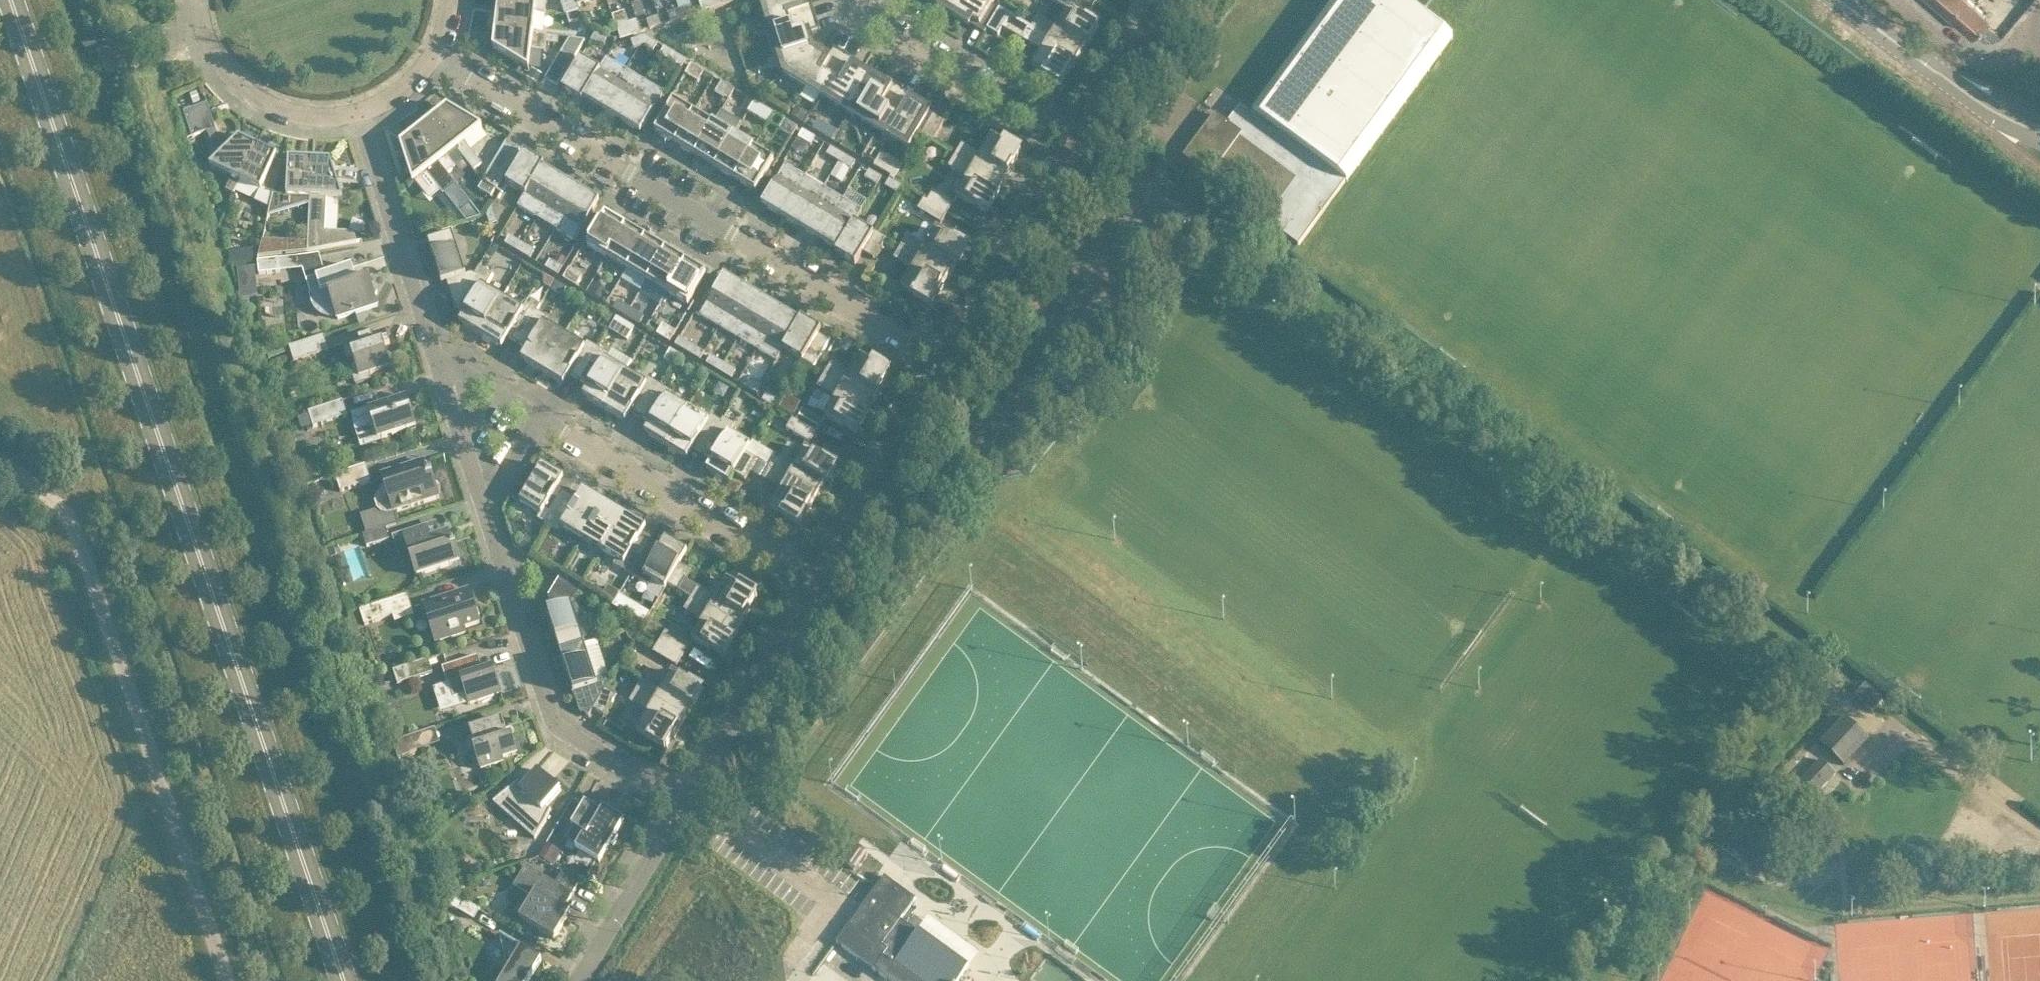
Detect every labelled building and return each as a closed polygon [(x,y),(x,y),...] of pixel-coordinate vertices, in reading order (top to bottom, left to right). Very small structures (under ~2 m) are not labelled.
[(497,8),(535,12),(537,0),(498,0),(497,8)] [(701,13),(723,6),(721,0),(710,0),(699,4),(701,13)] [(760,1),(771,33),(817,19),(811,2),(805,4),(804,0),(762,0),(760,1)] [(962,0),(936,0),(939,2),(937,6),(953,16),(962,0)] [(995,0),(962,0),(953,16),(969,25),(972,21),(980,26),(995,0)] [(1031,28),(1080,57),(1098,28),(1086,20),(1095,4),(1089,0),(1052,0),(1068,9),(1057,28),(1038,17),(1035,23),(1031,28)] [(1183,158),(1210,178),(1212,176),(1253,206),(1250,210),(1299,246),(1346,182),(1347,183),(1453,39),(1399,0),(1336,0),(1253,114),(1254,115),(1253,116),(1240,107),(1228,122),(1231,124),(1229,125),(1215,115),(1183,158)] [(1948,12),(1959,0),(1935,0),(1948,12)] [(1971,0),(1959,0),(1948,12),(1972,33),(1983,21),(1988,15),(1971,0)] [(694,15),(691,6),(679,10),(682,19),(694,15)] [(497,8),(495,31),(533,35),(535,12),(497,8)] [(987,30),(998,36),(1010,16),(999,9),(987,30)] [(667,14),(669,23),(682,19),(679,10),(667,14)] [(567,16),(569,24),(582,20),(579,12),(567,16)] [(648,29),(661,26),(658,17),(646,21),(648,29)] [(817,19),(771,33),(784,74),(814,50),(809,34),(819,31),(820,32),(821,32),(817,19)] [(1992,40),(1994,40),(1996,39),(1997,38),(1999,37),(2001,36),(1983,21),(1972,33),(1975,35),(1977,36),(1980,38),(1982,39),(1985,40),(1988,40),(1990,40),(1992,40)] [(619,38),(630,35),(627,24),(616,27),(619,38)] [(1031,28),(1024,40),(1043,51),(1032,69),(1062,87),(1080,57),(1031,28)] [(547,37),(533,35),(495,31),(493,49),(529,70),(531,51),(545,53),(547,37)] [(591,42),(605,46),(607,38),(595,34),(591,42)] [(631,42),(634,50),(644,47),(645,37),(631,42)] [(658,45),(645,37),(644,47),(653,52),(658,45)] [(558,87),(586,41),(570,40),(546,79),(558,87)] [(686,62),(673,54),(664,48),(659,56),(669,62),(682,69),(686,62)] [(814,50),(784,74),(821,96),(845,55),(834,48),(833,49),(834,50),(828,59),(814,50)] [(861,64),(845,55),(821,96),(850,114),(871,77),(858,69),(861,64)] [(581,59),(562,90),(582,102),(584,99),(583,99),(600,71),(581,59)] [(600,71),(583,99),(584,99),(602,110),(626,70),(607,59),(600,71)] [(698,83),(704,72),(691,65),(685,75),(698,83)] [(531,69),(525,79),(530,82),(536,85),(542,75),(531,69)] [(626,70),(602,110),(621,122),(645,82),(626,70)] [(871,77),(850,114),(879,131),(903,89),(888,80),(885,85),(871,77)] [(640,133),(664,93),(645,82),(621,122),(640,133)] [(728,102),(734,91),(734,92),(735,91),(721,83),(714,94),(728,102)] [(915,104),(918,99),(903,89),(879,131),(908,149),(919,129),(930,112),(915,104)] [(740,109),(746,98),(734,92),(734,91),(728,102),(740,109)] [(673,102),(655,133),(675,145),(694,114),(673,102)] [(747,112),(768,124),(774,114),(754,102),(747,112)] [(192,137),(197,136),(208,132),(214,151),(222,148),(207,104),(184,112),(192,137)] [(473,171),(481,164),(464,143),(482,128),(447,107),(433,119),(456,149),(456,150),(473,171)] [(694,114),(675,145),(695,157),(714,126),(694,114)] [(921,136),(932,143),(945,123),(933,116),(921,136)] [(438,163),(447,175),(456,168),(447,157),(456,150),(456,149),(433,119),(415,133),(438,163)] [(779,131),(792,139),(798,128),(785,120),(779,131)] [(733,138),(714,126),(695,157),(715,168),(733,138)] [(815,139),(803,131),(798,139),(811,146),(815,139)] [(400,145),(413,183),(426,173),(443,195),(456,185),(447,175),(438,163),(415,133),(400,145)] [(962,144),(955,156),(1004,185),(1022,156),(991,137),(980,156),(962,144)] [(753,150),(733,138),(715,168),(735,180),(753,150)] [(226,191),(234,194),(240,181),(256,147),(239,139),(225,153),(210,167),(232,178),(226,191)] [(518,153),(505,146),(483,182),(496,190),(497,190),(520,151),(520,150),(518,153)] [(240,181),(261,191),(262,190),(275,193),(281,166),(274,164),(277,157),(256,147),(240,181)] [(831,148),(826,156),(839,163),(843,155),(831,148)] [(755,193),(774,162),(753,150),(735,180),(755,193)] [(523,194),(525,195),(525,196),(542,168),(544,165),(524,153),(506,184),(523,194)] [(830,176),(841,183),(850,169),(851,170),(856,163),(843,155),(839,163),(830,176)] [(956,197),(986,215),(1004,185),(955,156),(952,162),(948,168),(967,179),(956,197)] [(891,158),(883,171),(891,177),(890,180),(894,182),(903,166),(891,158)] [(275,193),(268,218),(310,206),(311,199),(312,161),(289,160),(288,167),(281,166),(275,193)] [(354,233),(326,232),(326,216),(327,200),(343,200),(331,162),(312,161),(311,199),(310,206),(309,228),(307,252),(357,242),(354,233)] [(785,165),(773,186),(761,205),(781,217),(804,177),(785,165)] [(542,168),(525,196),(525,195),(518,207),(537,219),(561,179),(542,168)] [(877,186),(882,178),(869,171),(865,178),(877,186)] [(781,217),(800,228),(823,188),(804,177),(781,217)] [(556,230),(580,190),(561,179),(537,219),(556,230)] [(894,182),(890,180),(885,187),(898,195),(902,187),(894,182)] [(491,197),(496,190),(483,182),(478,190),(491,197)] [(843,200),(823,188),(800,228),(819,240),(843,200)] [(576,242),(587,222),(599,202),(580,190),(556,230),(576,242)] [(934,191),(927,202),(948,214),(954,203),(934,191)] [(862,211),(843,200),(819,240),(837,251),(838,251),(855,223),(862,211)] [(917,211),(941,225),(948,214),(927,202),(924,200),(917,211)] [(470,205),(459,213),(466,223),(480,218),(470,205)] [(493,206),(487,216),(490,226),(498,223),(493,206)] [(605,215),(587,246),(607,258),(626,227),(605,215)] [(863,253),(874,234),(855,223),(838,251),(837,251),(835,253),(855,265),(863,253)] [(626,227),(607,258),(627,270),(646,239),(626,227)] [(907,236),(904,243),(900,248),(949,277),(967,247),(937,230),(926,247),(907,236)] [(875,233),(874,234),(863,253),(874,260),(886,239),(875,233)] [(453,235),(428,243),(442,284),(447,282),(455,307),(475,275),(472,274),(466,276),(453,235)] [(510,237),(505,245),(518,252),(522,244),(510,237)] [(627,270),(647,282),(666,251),(646,239),(627,270)] [(259,257),(288,254),(289,242),(263,240),(259,257)] [(530,259),(534,252),(522,244),(518,252),(530,259)] [(931,307),(949,277),(900,248),(893,260),(912,271),(901,289),(931,307)] [(233,263),(248,261),(246,249),(231,251),(233,263)] [(666,251),(647,282),(667,294),(686,263),(666,251)] [(279,260),(258,262),(259,274),(280,272),(279,260)] [(546,269),(558,276),(562,269),(550,261),(546,269)] [(688,306),(706,275),(686,263),(667,294),(688,306)] [(336,316),(338,319),(378,307),(369,281),(356,285),(355,281),(357,281),(352,266),(333,272),(306,281),(311,295),(315,307),(317,310),(321,313),(324,315),(328,316),(332,317),(336,316)] [(480,336),(502,299),(485,289),(493,276),(479,268),(475,275),(455,307),(465,313),(459,323),(480,336)] [(563,279),(576,287),(582,277),(569,269),(563,279)] [(724,276),(700,316),(719,328),(743,288),(724,276)] [(587,292),(600,300),(606,290),(593,282),(587,292)] [(762,299),(743,288),(719,328),(738,339),(762,299)] [(540,306),(529,300),(522,311),(502,299),(480,336),(501,349),(508,338),(517,344),(536,312),(540,306)] [(738,339),(757,350),(781,310),(762,299),(738,339)] [(617,301),(612,310),(626,317),(631,309),(617,301)] [(639,325),(644,316),(631,309),(626,317),(639,325)] [(800,321),(781,310),(757,350),(777,362),(784,350),(783,350),(800,322),(800,321)] [(547,318),(536,312),(517,344),(527,350),(521,360),(542,373),(564,336),(544,324),(547,318)] [(818,335),(821,330),(801,319),(800,321),(800,322),(783,350),(784,350),(803,361),(818,335)] [(657,335),(670,343),(676,333),(663,325),(657,335)] [(353,359),(356,370),(351,371),(356,385),(372,380),(370,375),(391,368),(384,345),(389,343),(386,332),(372,336),(371,336),(359,340),(342,346),(347,361),(353,359)] [(829,342),(818,335),(803,361),(802,363),(812,369),(829,342)] [(329,352),(324,336),(290,348),(294,363),(329,352)] [(584,348),(564,336),(542,373),(563,385),(569,375),(579,381),(598,349),(587,342),(584,348)] [(679,338),(675,346),(700,361),(705,353),(679,338)] [(583,397),(587,399),(604,410),(626,372),(606,360),(609,355),(598,349),(579,381),(589,387),(583,397)] [(671,366),(678,355),(670,350),(663,361),(671,366)] [(710,356),(706,364),(718,372),(723,364),(710,356)] [(850,375),(831,364),(824,376),(873,405),(890,375),(860,357),(850,375)] [(731,379),(735,371),(723,364),(718,372),(731,379)] [(604,410),(625,422),(631,412),(641,418),(660,386),(649,379),(646,384),(626,372),(604,410)] [(825,417),(855,435),(873,405),(824,376),(821,381),(817,388),(836,399),(825,417)] [(745,388),(757,395),(761,387),(749,380),(745,388)] [(645,434),(666,446),(688,409),(668,397),(671,392),(660,386),(641,418),(651,424),(645,434)] [(775,409),(779,401),(767,394),(762,401),(775,409)] [(367,425),(376,422),(381,439),(417,427),(407,397),(351,414),(354,423),(358,425),(365,423),(367,425)] [(348,417),(343,402),(309,413),(314,428),(348,417)] [(688,409),(666,446),(687,459),(693,449),(703,455),(722,423),(721,422),(711,416),(708,421),(688,409)] [(803,411),(796,422),(817,434),(823,423),(803,411)] [(309,413),(299,416),(303,431),(314,428),(309,413)] [(735,426),(723,419),(721,422),(722,423),(703,455),(713,460),(707,471),(728,484),(734,474),(746,454),(750,447),(730,434),(735,426)] [(786,430),(810,444),(817,434),(796,422),(793,420),(786,430)] [(776,456),(773,462),(769,468),(818,497),(836,467),(806,449),(795,467),(776,456)] [(746,454),(734,474),(745,481),(757,460),(746,454)] [(435,483),(431,474),(428,475),(423,461),(381,475),(384,485),(380,491),(376,497),(375,503),(377,509),(382,515),(386,515),(420,505),(439,498),(438,495),(441,491),(441,488),(439,485),(435,483)] [(340,492),(370,482),(365,466),(335,475),(340,492)] [(540,515),(537,520),(548,527),(567,495),(557,489),(564,479),(542,466),(520,503),(540,515)] [(770,508),(800,526),(818,497),(769,468),(762,479),(781,490),(770,508)] [(559,533),(562,528),(582,540),(604,503),(583,490),(577,500),(567,495),(548,527),(559,533)] [(604,503),(582,540),(603,552),(625,515),(604,503)] [(625,515),(603,552),(616,560),(613,565),(631,576),(650,544),(640,538),(646,528),(625,515)] [(390,540),(386,528),(363,535),(367,547),(390,540)] [(426,528),(395,538),(403,565),(414,569),(417,576),(460,562),(454,545),(452,545),(449,534),(430,540),(426,528)] [(659,550),(650,544),(631,576),(641,582),(645,577),(665,589),(668,585),(680,565),(687,552),(666,539),(659,550)] [(668,585),(691,599),(740,628),(757,599),(727,581),(716,599),(686,580),(691,572),(680,565),(668,585)] [(560,576),(554,587),(575,599),(581,589),(560,576)] [(554,587),(548,597),(552,611),(547,612),(560,653),(584,645),(571,604),(575,599),(554,587)] [(423,605),(435,642),(466,633),(464,628),(480,623),(469,590),(423,605)] [(360,610),(365,625),(393,616),(395,622),(414,616),(408,595),(360,610)] [(619,596),(612,607),(619,611),(626,600),(619,596)] [(740,628),(691,599),(687,605),(684,611),(702,622),(692,640),(722,658),(740,628)] [(666,632),(659,643),(683,657),(690,646),(666,632)] [(653,654),(677,668),(683,657),(659,643),(653,654)] [(605,690),(611,680),(606,677),(608,676),(598,645),(586,649),(584,645),(560,653),(579,711),(589,717),(593,710),(605,690)] [(483,672),(478,656),(442,668),(447,684),(449,684),(454,699),(465,695),(469,705),(502,694),(494,668),(483,672)] [(433,674),(428,660),(393,671),(398,685),(433,674)] [(643,679),(639,686),(636,691),(685,720),(703,690),(672,672),(662,691),(643,679)] [(616,696),(605,690),(593,710),(604,717),(616,696)] [(637,732),(667,750),(685,720),(636,691),(629,703),(648,714),(637,732)] [(1845,718),(1820,744),(1844,766),(1868,739),(1845,718)] [(506,731),(503,720),(469,731),(476,750),(474,750),(480,770),(504,763),(503,759),(518,754),(513,738),(514,736),(515,734),(514,731),(512,730),(510,729),(506,731)] [(435,729),(393,743),(398,758),(417,752),(440,744),(435,729)] [(1794,789),(1809,803),(1836,774),(1821,761),(1794,789)] [(519,783),(503,795),(493,803),(535,839),(551,811),(550,811),(546,808),(561,791),(538,771),(523,788),(519,784),(519,783)] [(602,812),(585,802),(571,825),(574,826),(566,840),(577,847),(576,849),(599,864),(624,822),(603,809),(602,812)] [(850,856),(844,864),(854,871),(860,863),(867,853),(857,846),(850,856)] [(532,898),(519,919),(554,940),(567,919),(561,915),(572,896),(573,896),(574,895),(526,866),(514,887),(532,898)] [(884,876),(836,942),(889,980),(960,980),(969,969),(918,932),(917,934),(900,922),(916,900),(884,876)] [(448,904),(474,920),(480,910),(444,889),(442,889),(448,904)] [(542,961),(500,936),(500,937),(501,938),(509,969),(501,980),(529,980),(542,961)] [(963,980),(989,980),(999,964),(980,953),(963,980)]
